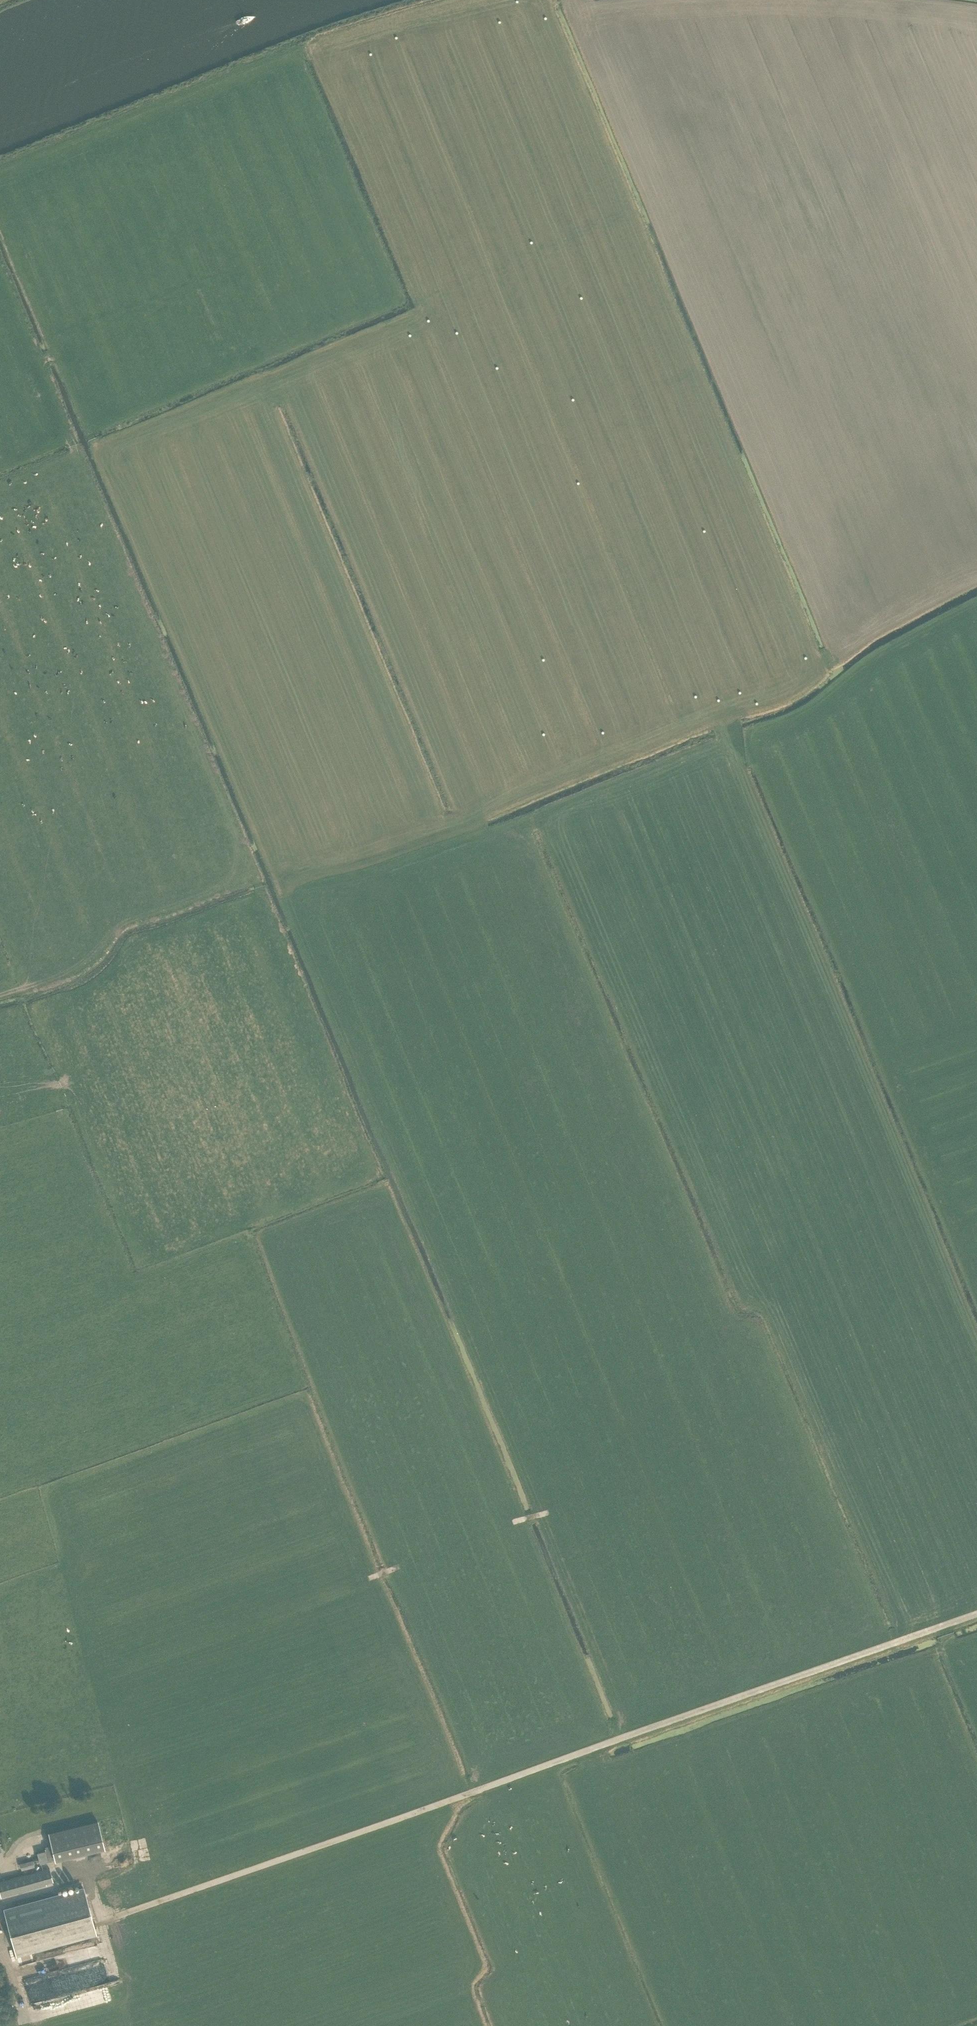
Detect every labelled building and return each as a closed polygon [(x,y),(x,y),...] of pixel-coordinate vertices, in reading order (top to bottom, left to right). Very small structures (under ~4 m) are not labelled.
[(48,1833),(55,1861),(105,1849),(98,1821),(48,1833)] [(39,1836),(42,1845),(49,1843),(46,1834),(39,1836)] [(49,1850),(37,1853),(40,1864),(52,1861),(49,1850)] [(26,1870),(35,1867),(33,1860),(24,1863),(26,1870)] [(59,1882),(55,1868),(0,1883),(0,1893),(1,1898),(59,1882)] [(95,1934),(83,1890),(5,1911),(17,1955),(95,1934)]
